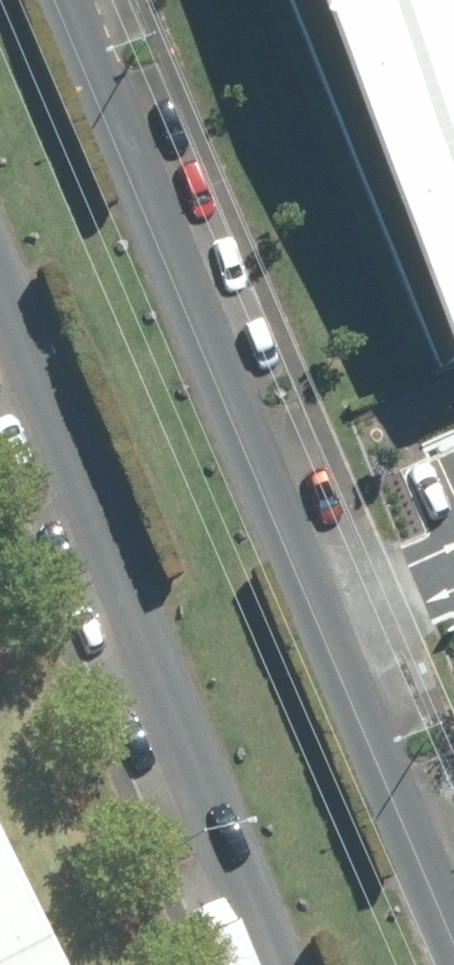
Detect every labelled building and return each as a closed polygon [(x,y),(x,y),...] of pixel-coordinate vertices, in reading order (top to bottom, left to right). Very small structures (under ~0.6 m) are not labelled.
[(453,313),(453,0),(317,0),(453,313)] [(0,834),(0,964),(67,964),(0,834)]
